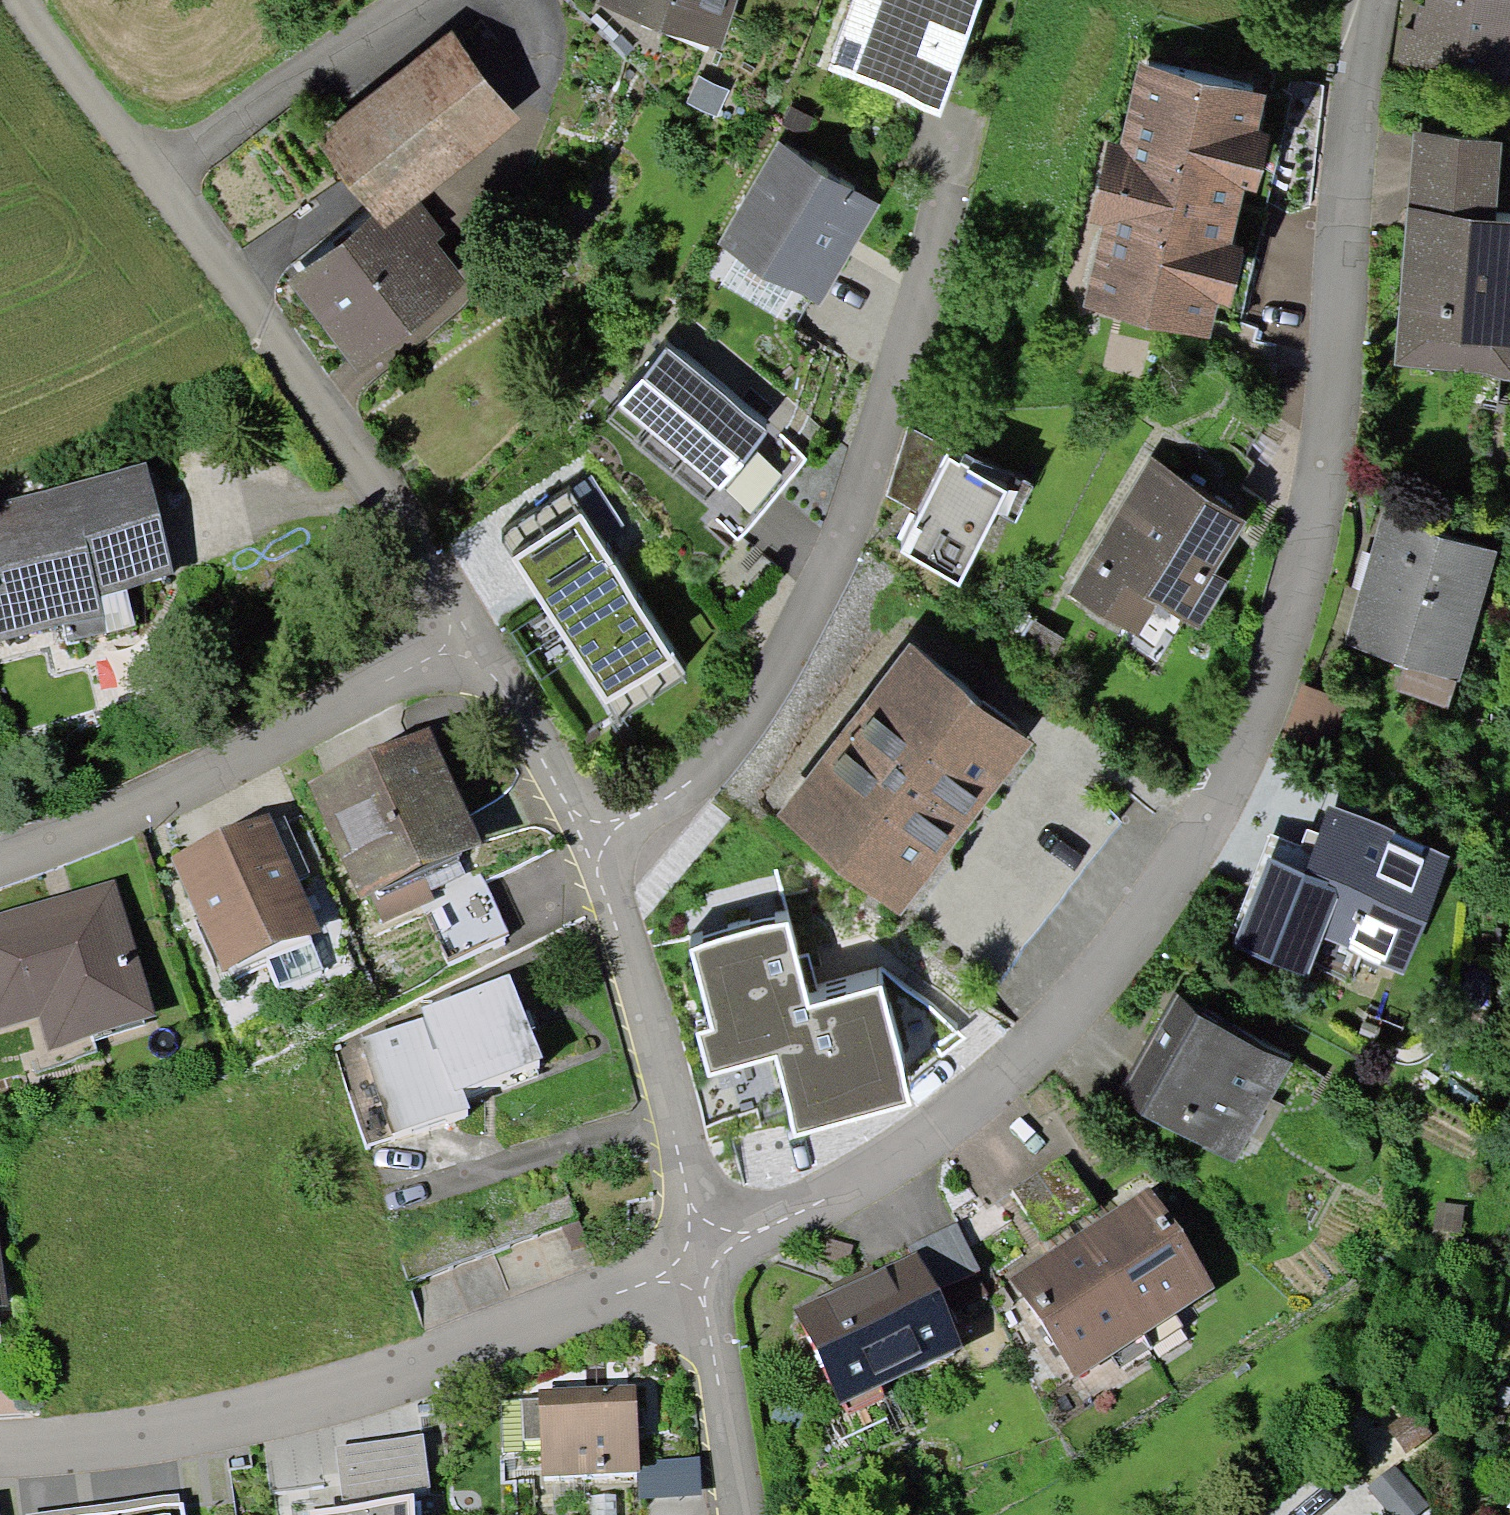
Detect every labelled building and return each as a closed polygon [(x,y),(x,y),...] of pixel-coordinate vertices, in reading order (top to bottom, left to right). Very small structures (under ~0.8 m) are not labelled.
[(720,48),(737,0),(599,0),(598,5),(720,48)] [(939,111),(981,0),(851,0),(825,68),(939,111)] [(1506,84),(1509,63),(1509,0),(1427,0),(1425,7),(1420,6),(1415,30),(1406,28),(1400,64),(1506,84)] [(384,231),(419,203),(520,122),(449,33),(312,142),(372,217),(384,231)] [(1079,312),(1208,343),(1217,306),(1229,309),(1243,249),(1232,246),(1245,193),(1256,196),(1271,135),(1259,132),(1268,96),(1137,65),(1118,142),(1105,139),(1084,227),(1098,230),(1079,312)] [(715,117),(727,92),(699,79),(687,104),(715,117)] [(789,106),(779,123),(810,141),(820,124),(789,106)] [(1408,211),(1494,219),(1501,142),(1414,134),(1408,211)] [(792,292),(818,306),(878,204),(777,144),(716,246),(736,258),(792,292)] [(286,286),(360,378),(472,288),(436,243),(445,236),(419,203),(384,231),(372,217),(286,286)] [(1394,367),(1509,377),(1509,220),(1494,219),(1408,211),(1394,367)] [(777,318),(792,292),(736,258),(720,283),(777,318)] [(618,407),(720,490),(768,433),(668,347),(618,407)] [(900,550),(962,580),(1007,488),(947,459),(952,448),(908,426),(885,496),(919,512),(900,550)] [(782,475),(757,454),(726,491),(750,512),(782,475)] [(1149,461),(1066,596),(1137,639),(1158,605),(1199,629),(1228,582),(1213,573),(1246,520),(1149,461)] [(173,575),(146,465),(0,500),(0,640),(71,624),(75,640),(111,632),(103,597),(126,589),(173,575)] [(606,704),(674,661),(567,493),(502,534),(515,554),(512,556),(606,704)] [(1456,680),(1460,681),(1498,554),(1382,519),(1344,645),(1407,664),(1398,694),(1447,709),(1456,680)] [(103,597),(111,632),(135,626),(126,589),(103,597)] [(900,915),(1034,743),(910,646),(775,817),(900,915)] [(430,726),(306,783),(359,900),(370,895),(421,872),(457,855),(483,844),(430,726)] [(1451,854),(1329,806),(1318,834),(1303,873),(1267,859),(1239,931),(1231,949),(1308,979),(1323,941),(1404,973),(1451,854)] [(308,934),(319,929),(268,812),(172,854),(223,971),(262,954),(308,934)] [(1303,873),(1318,834),(1308,829),(1301,846),(1271,834),(1234,928),(1239,931),(1267,859),(1303,873)] [(467,875),(457,855),(421,872),(431,892),(467,875)] [(509,934),(477,870),(467,875),(431,892),(434,900),(418,907),(446,964),(509,934)] [(421,872),(370,895),(383,923),(418,907),(434,900),(431,892),(421,872)] [(155,1016),(113,878),(0,912),(0,1026),(37,1015),(47,1048),(155,1016)] [(788,925),(691,949),(711,1029),(698,1032),(709,1077),(775,1060),(793,1135),(909,1106),(879,989),(809,1007),(788,925)] [(323,967),(308,934),(262,954),(278,988),(323,967)] [(464,1094),(545,1064),(512,975),(421,1008),(423,1013),(358,1037),(395,1138),(470,1111),(464,1094)] [(1172,997),(1115,1102),(1235,1167),(1252,1138),(1271,1099),(1292,1062),(1172,997)] [(1283,1105),(1271,1099),(1252,1138),(1264,1143),(1283,1105)] [(1082,1232),(1148,1333),(1214,1289),(1148,1189),(1082,1232)] [(1466,1205),(1436,1201),(1432,1230),(1462,1234),(1466,1205)] [(913,1245),(917,1254),(936,1293),(981,1271),(959,1223),(913,1245)] [(1148,1333),(1082,1232),(1011,1279),(1076,1379),(1148,1333)] [(853,1246),(826,1237),(818,1260),(846,1269),(853,1246)] [(8,1308),(0,1239),(0,1309),(8,1308)] [(835,1289),(794,1308),(840,1406),(962,1348),(936,1293),(917,1254),(877,1272),(873,1264),(832,1283),(835,1289)] [(542,1476),(640,1471),(639,1457),(636,1384),(538,1389),(542,1476)] [(1407,1453),(1433,1436),(1414,1410),(1389,1427),(1407,1453)] [(338,1445),(345,1505),(414,1497),(430,1495),(423,1435),(338,1445)] [(701,1496),(700,1455),(639,1457),(640,1471),(641,1498),(701,1496)] [(1394,1466),(1369,1488),(1392,1514),(1418,1514),(1428,1506),(1394,1466)] [(414,1497),(345,1505),(310,1510),(310,1514),(415,1514),(414,1497)] [(180,1507),(117,1514),(181,1514),(180,1507)]
